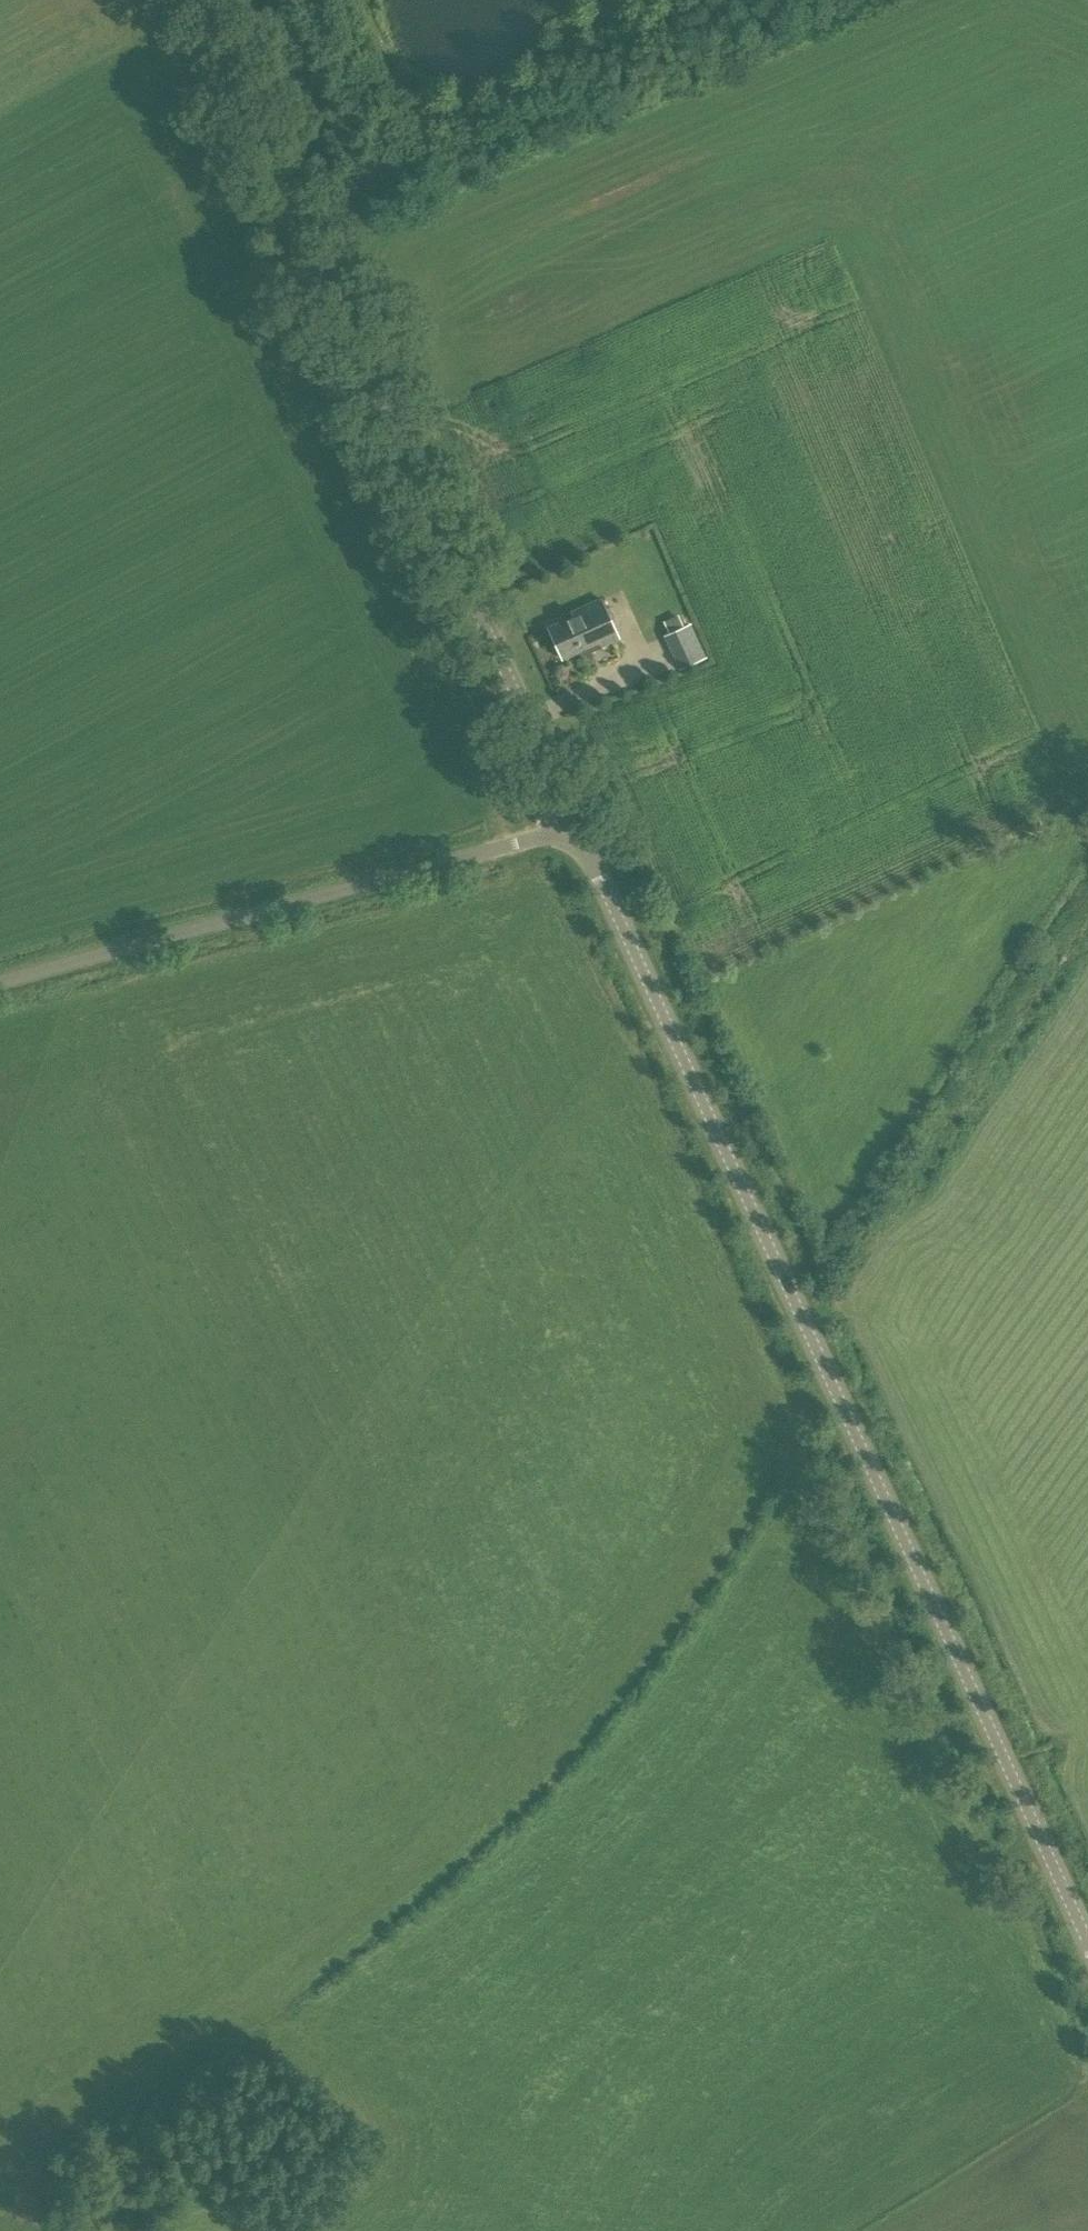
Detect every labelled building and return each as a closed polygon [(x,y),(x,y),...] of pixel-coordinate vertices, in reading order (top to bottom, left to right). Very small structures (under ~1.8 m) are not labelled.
[(582,656),(619,639),(600,597),(571,611),(573,614),(547,626),(562,660),(580,651),(582,656)] [(678,670),(707,657),(691,622),(663,634),(678,670)]
